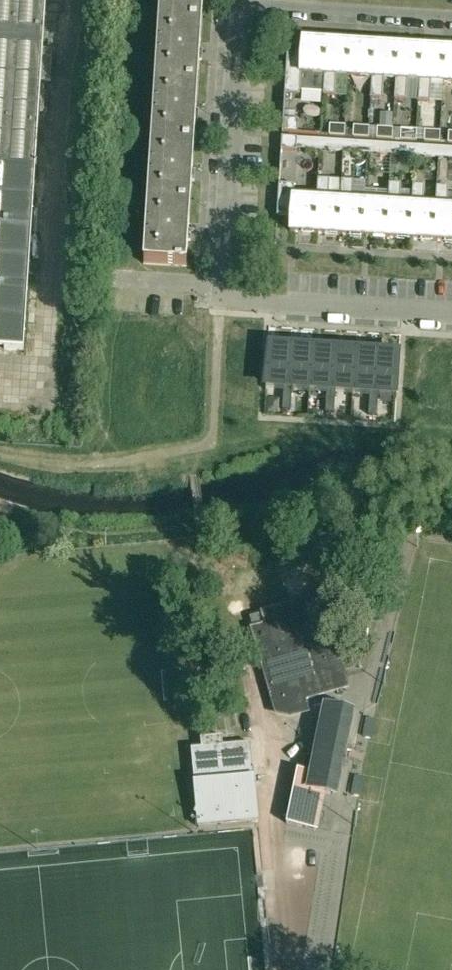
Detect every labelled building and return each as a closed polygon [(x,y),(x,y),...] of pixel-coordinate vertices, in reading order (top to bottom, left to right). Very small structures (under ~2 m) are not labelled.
[(40,81),(51,82),(53,50),(42,50),(45,0),(0,0),(0,350),(24,352),(35,171),(34,171),(40,81)] [(203,0),(161,0),(159,22),(202,25),(203,0)] [(198,85),(202,25),(159,22),(156,82),(198,85)] [(324,75),(326,41),(302,39),(301,55),(287,54),(285,94),(300,95),(301,73),(324,75)] [(348,76),(350,42),(326,41),(324,75),(323,95),(335,96),(336,76),(348,76)] [(372,78),(374,44),(373,44),(373,42),(362,42),(362,43),(350,42),(348,76),(372,78)] [(395,79),(397,45),(397,44),(386,43),(386,44),(374,44),(372,78),(370,98),(382,99),(383,79),(395,79)] [(419,81),(421,47),(397,45),(395,79),(394,99),(406,100),(407,80),(419,81)] [(443,82),(445,48),(421,47),(419,81),(418,101),(430,102),(431,82),(443,82)] [(445,48),(443,82),(451,83),(451,49),(445,48)] [(194,145),(198,85),(156,82),(152,142),(194,145)] [(393,114),(381,113),(380,127),(392,127),(393,114)] [(283,119),(282,132),(298,133),(298,120),(283,119)] [(330,124),(329,135),(345,136),(345,125),(330,124)] [(354,126),(353,136),(368,137),(369,127),(354,126)] [(378,127),(377,138),(392,139),(393,128),(378,127)] [(401,129),(401,140),(416,140),(417,130),(401,129)] [(425,130),(424,141),(440,142),(440,131),(425,130)] [(282,137),(281,150),(297,151),(297,138),(282,137)] [(306,138),(305,149),(320,150),(321,139),(306,138)] [(329,140),(328,150),(344,151),(344,141),(329,140)] [(353,141),(352,152),(367,153),(368,142),(353,141)] [(190,205),(194,145),(152,142),(148,202),(190,205)] [(377,143),(376,153),(391,154),(392,144),(377,143)] [(400,144),(400,155),(415,156),(416,145),(400,144)] [(424,146),(423,156),(439,157),(439,147),(424,146)] [(338,234),(340,200),(329,200),(330,179),(318,179),(317,199),(315,233),(338,234)] [(364,202),(352,201),(354,181),(342,180),(340,200),(338,234),(350,235),(350,237),(361,237),(361,236),(362,236),(364,202)] [(410,239),(412,205),(400,204),(401,184),(389,183),(388,203),(386,237),(410,239)] [(315,233),(317,199),(294,197),(295,185),(279,184),(277,215),(291,216),(290,231),(315,233)] [(433,240),(436,206),(424,205),(425,185),(413,185),(412,205),(410,239),(433,240)] [(448,207),(449,187),(437,186),(436,206),(433,240),(445,241),(445,243),(451,243),(451,207),(448,207)] [(187,266),(190,205),(148,202),(144,263),(187,266)] [(386,237),(388,203),(364,202),(362,236),(374,237),(374,238),(385,239),(385,237),(386,237)] [(268,344),(266,384),(284,385),(288,385),(291,346),(268,344)] [(291,346),(288,385),(293,386),(310,387),(312,347),(291,346)] [(312,347),(310,387),(327,388),(332,388),(334,349),(312,347)] [(334,349),(332,388),(336,388),(353,389),(356,350),(334,349)] [(356,350),(353,389),(370,390),(375,391),(377,351),(356,350)] [(377,351),(375,391),(379,391),(397,392),(400,353),(377,351)] [(284,385),(283,397),(292,398),(293,386),(288,385),(284,385)] [(327,388),(326,400),(335,400),(336,388),(332,388),(327,388)] [(370,390),(370,403),(378,403),(379,391),(375,391),(370,390)] [(283,397),(283,409),(291,410),(292,398),(283,397)] [(326,400),(326,412),(334,413),(335,400),(326,400)] [(370,403),(369,415),(377,415),(378,403),(370,403)] [(307,700),(338,691),(349,688),(322,594),(260,611),(264,623),(250,627),(254,641),(255,641),(274,709),(287,705),(289,712),(309,707),(307,700)] [(316,830),(323,791),(333,794),(350,711),(324,706),(311,772),(296,769),(285,824),(316,830)] [(198,827),(258,821),(251,742),(223,745),(222,736),(200,738),(201,747),(191,748),(198,827)]
